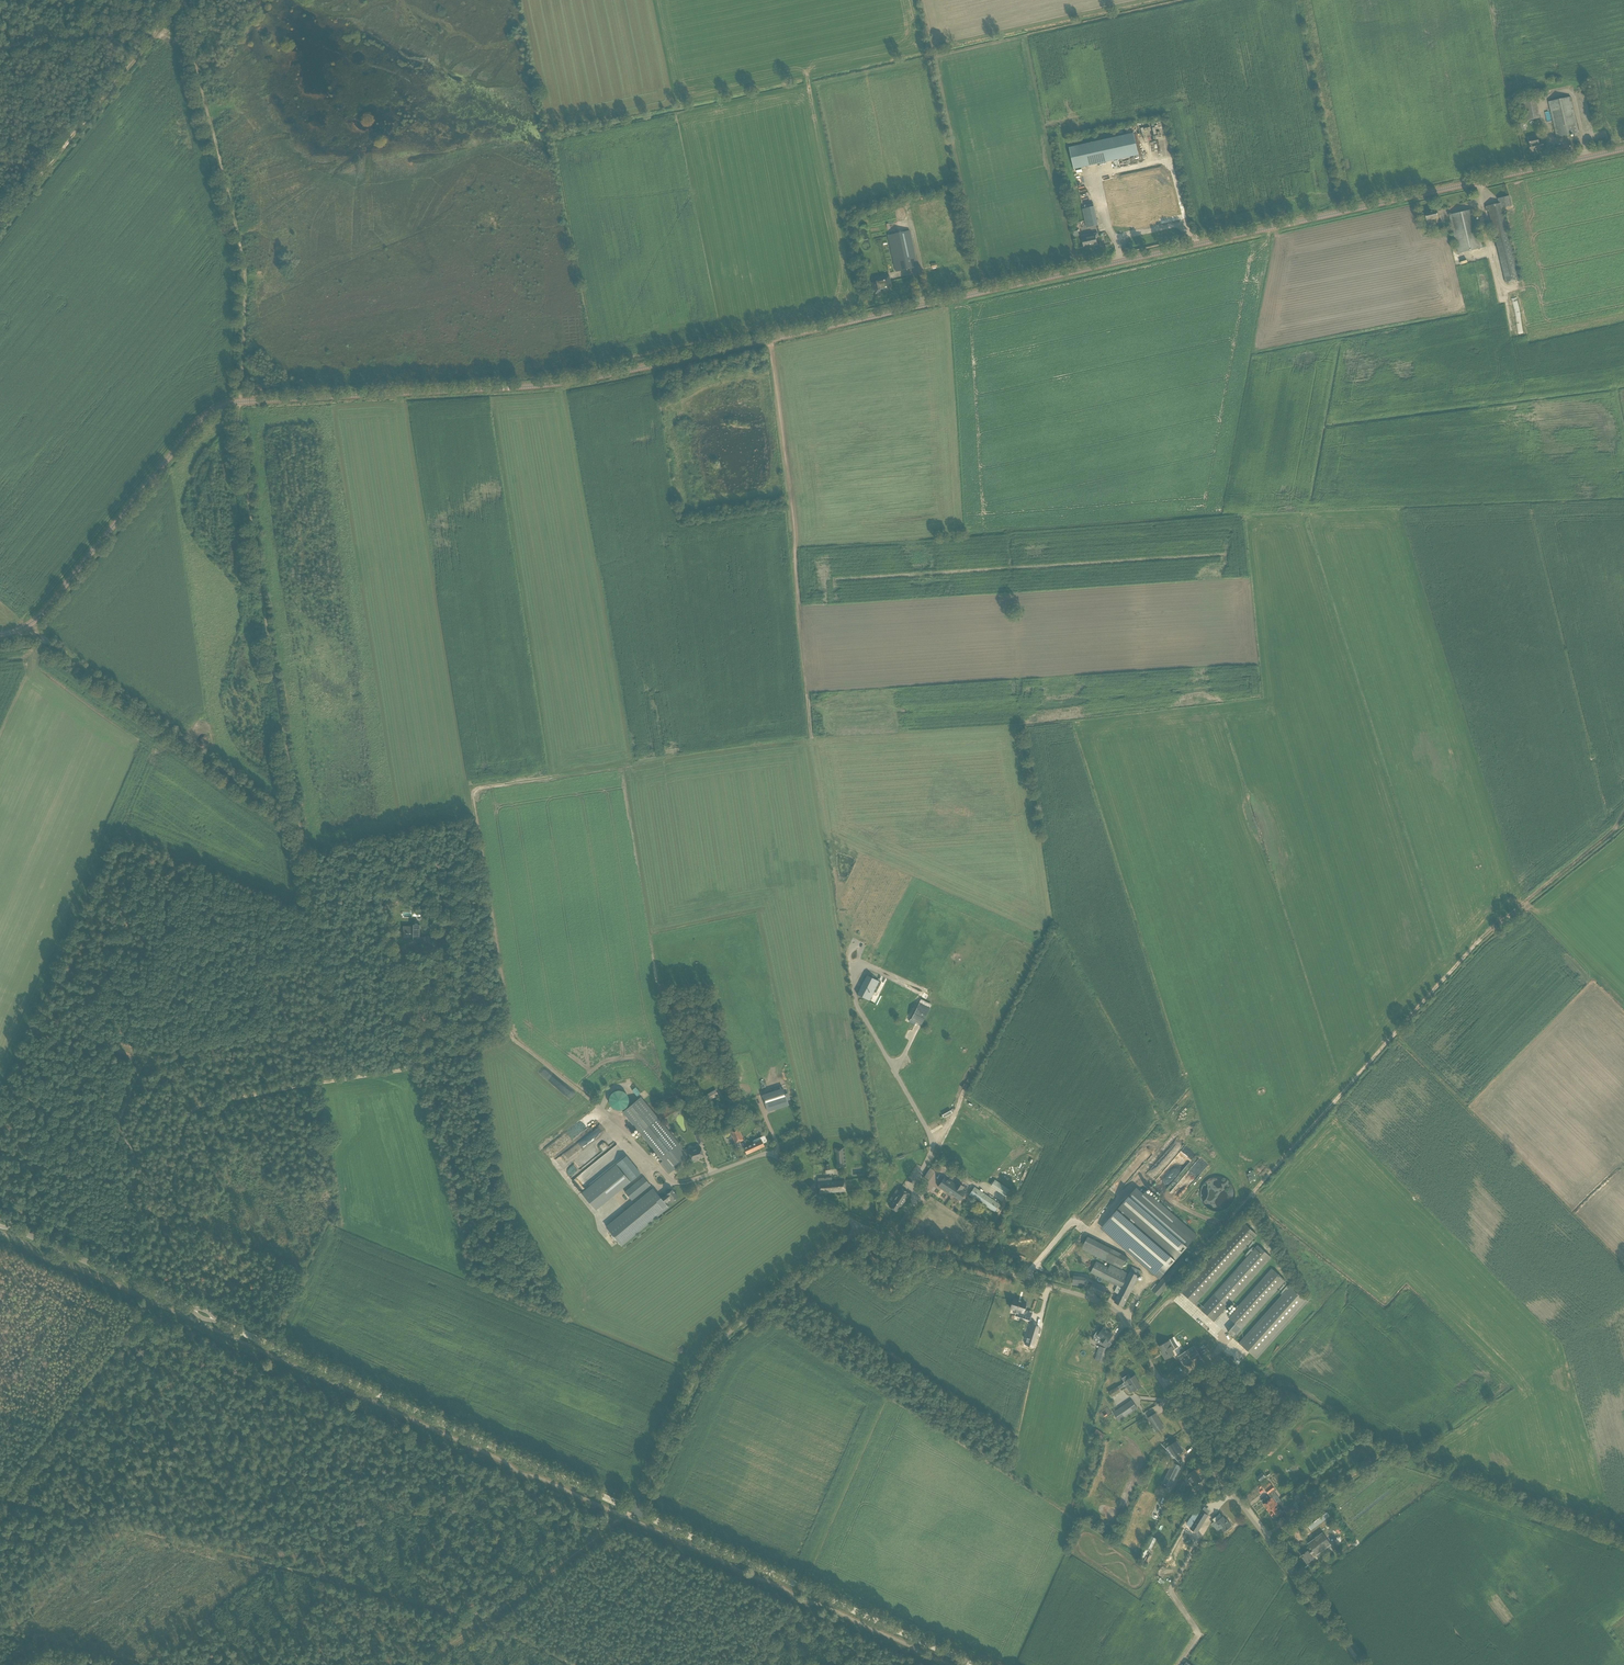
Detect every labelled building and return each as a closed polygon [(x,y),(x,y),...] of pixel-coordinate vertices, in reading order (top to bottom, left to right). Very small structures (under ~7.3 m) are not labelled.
[(1548,102),(1555,132),(1556,137),(1579,132),(1571,97),(1548,102)] [(1139,155),(1134,133),(1069,147),(1074,169),(1139,155)] [(1539,149),(1544,148),(1543,142),(1539,143),(1537,136),(1528,138),(1529,143),(1529,144),(1531,152),(1539,150),(1539,149)] [(1499,203),(1488,206),(1506,283),(1519,279),(1502,208),(1512,206),(1509,196),(1498,198),(1499,203)] [(1087,227),(1098,225),(1093,203),(1084,205),(1085,209),(1083,209),(1087,227)] [(1449,215),(1458,253),(1483,247),(1473,209),(1449,215)] [(1438,218),(1436,210),(1424,212),(1426,221),(1434,219),(1435,223),(1439,222),(1438,218)] [(899,233),(888,235),(895,266),(896,272),(918,267),(916,262),(910,231),(899,233)] [(1081,237),(1082,241),(1084,247),(1092,245),(1092,246),(1098,245),(1096,238),(1098,237),(1098,233),(1081,237)] [(881,293),(880,289),(887,288),(886,286),(891,286),(889,275),(877,278),(878,282),(872,283),(873,289),(875,294),(881,293)] [(418,939),(418,942),(426,942),(426,937),(420,937),(420,925),(413,925),(413,926),(403,926),(403,929),(403,933),(413,934),(413,939),(418,939)] [(880,981),(868,975),(858,994),(870,1001),(880,981)] [(924,997),(916,1013),(926,1018),(935,1002),(924,997)] [(954,1083),(947,1079),(942,1090),(949,1093),(954,1083)] [(924,1094),(931,1098),(931,1099),(936,1102),(942,1092),(929,1085),(924,1094)] [(635,1087),(631,1090),(636,1096),(640,1093),(635,1087)] [(705,1096),(702,1098),(704,1102),(708,1100),(709,1101),(718,1095),(715,1089),(705,1095),(705,1096)] [(788,1105),(783,1089),(762,1095),(768,1111),(788,1105)] [(606,1106),(623,1111),(629,1095),(612,1090),(606,1106)] [(658,1116),(642,1097),(623,1113),(639,1132),(640,1131),(656,1118),(658,1116)] [(656,1118),(640,1131),(664,1160),(660,1163),(669,1174),(682,1163),(680,1161),(687,1155),(683,1151),(656,1118)] [(737,1135),(741,1134),(738,1128),(730,1131),(736,1143),(740,1141),(737,1135)] [(696,1134),(699,1144),(704,1143),(701,1133),(696,1134)] [(767,1141),(765,1135),(753,1141),(754,1143),(744,1148),(747,1154),(764,1146),(763,1143),(767,1141)] [(688,1151),(691,1161),(699,1158),(700,1159),(704,1158),(700,1147),(688,1151)] [(835,1148),(835,1151),(836,1151),(836,1158),(836,1162),(841,1161),(842,1168),(846,1167),(844,1148),(835,1148)] [(626,1156),(616,1164),(630,1182),(640,1174),(626,1156)] [(1196,1161),(1194,1165),(1203,1170),(1206,1166),(1196,1161)] [(582,1192),(596,1210),(630,1182),(616,1164),(582,1192)] [(643,1177),(639,1180),(646,1189),(650,1185),(643,1177)] [(955,1185),(953,1184),(954,1184),(944,1177),(938,1187),(951,1196),(952,1195),(960,1200),(966,1192),(962,1190),(964,1187),(957,1182),(955,1185)] [(1220,1177),(1213,1177),(1208,1180),(1203,1185),(1201,1190),(1201,1197),(1203,1203),(1207,1207),(1212,1210),(1219,1211),(1225,1209),(1230,1206),(1233,1201),(1235,1194),(1234,1188),(1231,1183),(1226,1179),(1220,1177)] [(826,1193),(845,1191),(844,1180),(825,1182),(825,1178),(818,1178),(819,1194),(826,1193)] [(990,1186),(1005,1196),(1009,1190),(995,1180),(990,1186)] [(969,1195),(995,1212),(1000,1204),(974,1187),(969,1195)] [(1137,1187),(1101,1228),(1160,1279),(1198,1236),(1146,1191),(1144,1193),(1137,1187)] [(902,1205),(909,1194),(901,1188),(899,1192),(897,1190),(894,1194),(897,1196),(889,1207),(896,1212),(901,1205),(902,1205)] [(621,1245),(668,1206),(665,1203),(670,1199),(672,1202),(674,1200),(678,1197),(672,1190),(666,1195),(667,1195),(662,1199),(653,1189),(606,1228),(621,1245)] [(971,1222),(979,1227),(982,1221),(975,1216),(971,1222)] [(1181,1292),(1196,1305),(1199,1303),(1197,1301),(1257,1235),(1243,1223),(1181,1292)] [(1088,1237),(1082,1249),(1122,1269),(1128,1257),(1088,1237)] [(1271,1257),(1258,1245),(1203,1306),(1201,1305),(1199,1308),(1214,1321),(1230,1303),(1232,1301),(1271,1257)] [(1109,1267),(1096,1261),(1091,1272),(1122,1288),(1114,1302),(1123,1307),(1141,1271),(1132,1267),(1129,1274),(1110,1265),(1109,1267)] [(1285,1280),(1272,1268),(1238,1306),(1233,1300),(1230,1303),(1235,1308),(1228,1317),(1235,1323),(1228,1331),(1235,1337),(1285,1280)] [(1074,1277),(1073,1285),(1086,1286),(1087,1284),(1090,1285),(1091,1285),(1089,1290),(1103,1296),(1107,1288),(1087,1280),(1087,1278),(1074,1277)] [(1239,1343),(1257,1359),(1308,1301),(1291,1286),(1239,1343)] [(1011,1309),(1021,1313),(1021,1314),(1024,1315),(1027,1307),(1024,1306),(1025,1303),(1014,1299),(1011,1309)] [(999,1322),(996,1329),(1003,1331),(1005,1325),(999,1322)] [(1031,1325),(1025,1344),(1033,1347),(1039,1327),(1031,1325)] [(1109,1333),(1110,1332),(1103,1328),(1100,1332),(1098,1330),(1094,1336),(1102,1342),(1101,1343),(1105,1346),(1112,1336),(1109,1333)] [(1163,1355),(1166,1360),(1175,1354),(1170,1347),(1173,1346),(1170,1340),(1159,1346),(1164,1355),(1163,1355)] [(1095,1360),(1105,1363),(1108,1349),(1099,1346),(1095,1360)] [(1178,1356),(1184,1365),(1188,1363),(1189,1365),(1191,1363),(1192,1363),(1193,1363),(1191,1360),(1200,1355),(1194,1346),(1178,1356)] [(1120,1385),(1122,1387),(1124,1385),(1125,1386),(1129,1383),(1134,1391),(1141,1387),(1136,1380),(1137,1380),(1135,1376),(1131,1378),(1130,1377),(1129,1375),(1129,1376),(1128,1375),(1122,1378),(1125,1382),(1120,1385)] [(1109,1392),(1112,1397),(1121,1392),(1117,1386),(1109,1392)] [(1113,1412),(1120,1422),(1138,1409),(1131,1400),(1113,1412)] [(1148,1418),(1157,1432),(1164,1427),(1156,1413),(1148,1418)] [(1094,1433),(1101,1438),(1104,1434),(1097,1429),(1094,1433)] [(1168,1447),(1174,1456),(1182,1451),(1176,1441),(1168,1447)] [(1267,1453),(1269,1455),(1271,1453),(1274,1449),(1272,1447),(1271,1446),(1266,1451),(1265,1452),(1267,1453)] [(1163,1483),(1171,1487),(1181,1466),(1173,1462),(1163,1483)] [(1200,1482),(1202,1480),(1195,1470),(1187,1475),(1194,1486),(1199,1482),(1199,1483),(1200,1482)] [(1263,1473),(1257,1478),(1261,1482),(1266,1477),(1267,1476),(1264,1473),(1263,1474),(1263,1473)] [(1170,1501),(1175,1504),(1186,1483),(1181,1480),(1177,1488),(1170,1501)] [(1264,1488),(1266,1490),(1269,1494),(1275,1490),(1271,1484),(1264,1488)] [(1267,1496),(1261,1501),(1264,1504),(1263,1504),(1268,1511),(1269,1512),(1274,1518),(1278,1515),(1281,1513),(1275,1506),(1277,1505),(1276,1503),(1272,1498),(1270,1499),(1269,1500),(1267,1496)] [(1285,1510),(1289,1515),(1296,1509),(1292,1505),(1285,1510)] [(1305,1521),(1311,1529),(1330,1516),(1324,1508),(1305,1521)] [(1202,1510),(1185,1523),(1190,1529),(1207,1516),(1202,1510)] [(1220,1513),(1212,1519),(1216,1524),(1217,1523),(1224,1531),(1227,1529),(1228,1530),(1231,1527),(1231,1526),(1232,1526),(1226,1519),(1225,1519),(1223,1516),(1222,1517),(1220,1514),(1220,1513)] [(1301,1555),(1307,1563),(1313,1558),(1311,1555),(1314,1552),(1316,1555),(1331,1544),(1323,1533),(1308,1544),(1312,1548),(1308,1551),(1301,1555)] [(1146,1546),(1152,1549),(1157,1538),(1151,1536),(1146,1546)]
